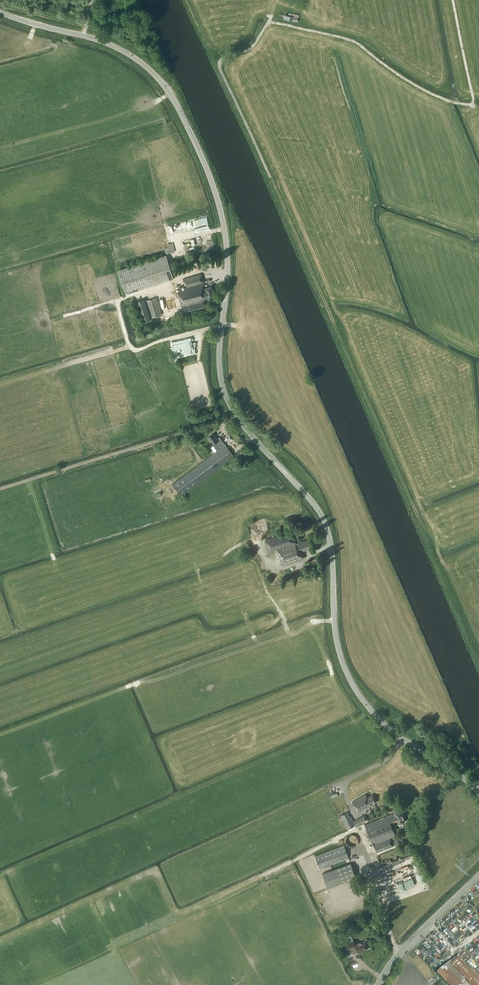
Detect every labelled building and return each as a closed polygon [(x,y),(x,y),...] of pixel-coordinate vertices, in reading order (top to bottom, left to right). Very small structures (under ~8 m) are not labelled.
[(288,13),(286,19),(298,21),(299,14),(288,13)] [(172,224),(173,230),(184,228),(182,222),(172,224)] [(169,243),(170,246),(167,247),(169,252),(177,250),(174,242),(169,243)] [(127,293),(174,278),(167,254),(119,269),(127,293)] [(175,268),(175,269),(177,276),(193,270),(190,263),(175,268)] [(201,274),(189,277),(184,278),(186,288),(177,290),(184,314),(206,307),(204,300),(208,298),(209,299),(215,297),(212,285),(205,287),(201,274)] [(152,317),(162,313),(157,297),(147,300),(152,317)] [(151,317),(145,299),(136,302),(143,320),(151,317)] [(235,457),(233,454),(222,438),(219,440),(217,438),(218,438),(213,432),(209,436),(213,442),(214,443),(212,444),(218,451),(214,453),(207,459),(173,484),(182,496),(235,457)] [(305,558),(303,552),(302,551),(312,548),(309,539),(296,543),(292,531),(266,539),(270,551),(278,549),(283,565),(305,558)] [(358,812),(366,808),(372,805),(372,804),(376,802),(372,794),(368,797),(367,795),(366,794),(352,801),(358,812)] [(405,821),(401,810),(395,812),(395,813),(365,824),(373,843),(377,852),(399,843),(392,823),(396,822),(396,824),(398,823),(399,824),(405,821)] [(364,815),(355,820),(354,820),(357,825),(367,820),(364,815)] [(356,826),(351,817),(344,821),(349,830),(356,826)] [(356,844),(356,835),(347,835),(347,838),(349,838),(349,842),(349,844),(356,844)] [(315,855),(320,869),(349,858),(344,844),(315,855)] [(356,877),(351,862),(321,873),(327,888),(356,877)] [(457,940),(463,936),(456,927),(451,931),(448,928),(443,931),(455,947),(460,943),(457,940)] [(364,939),(364,940),(355,944),(354,940),(350,941),(352,949),(356,948),(358,953),(364,950),(368,949),(366,942),(367,941),(367,938),(364,939)] [(459,957),(450,965),(449,963),(445,967),(437,974),(448,984),(478,984),(478,977),(459,957)]
